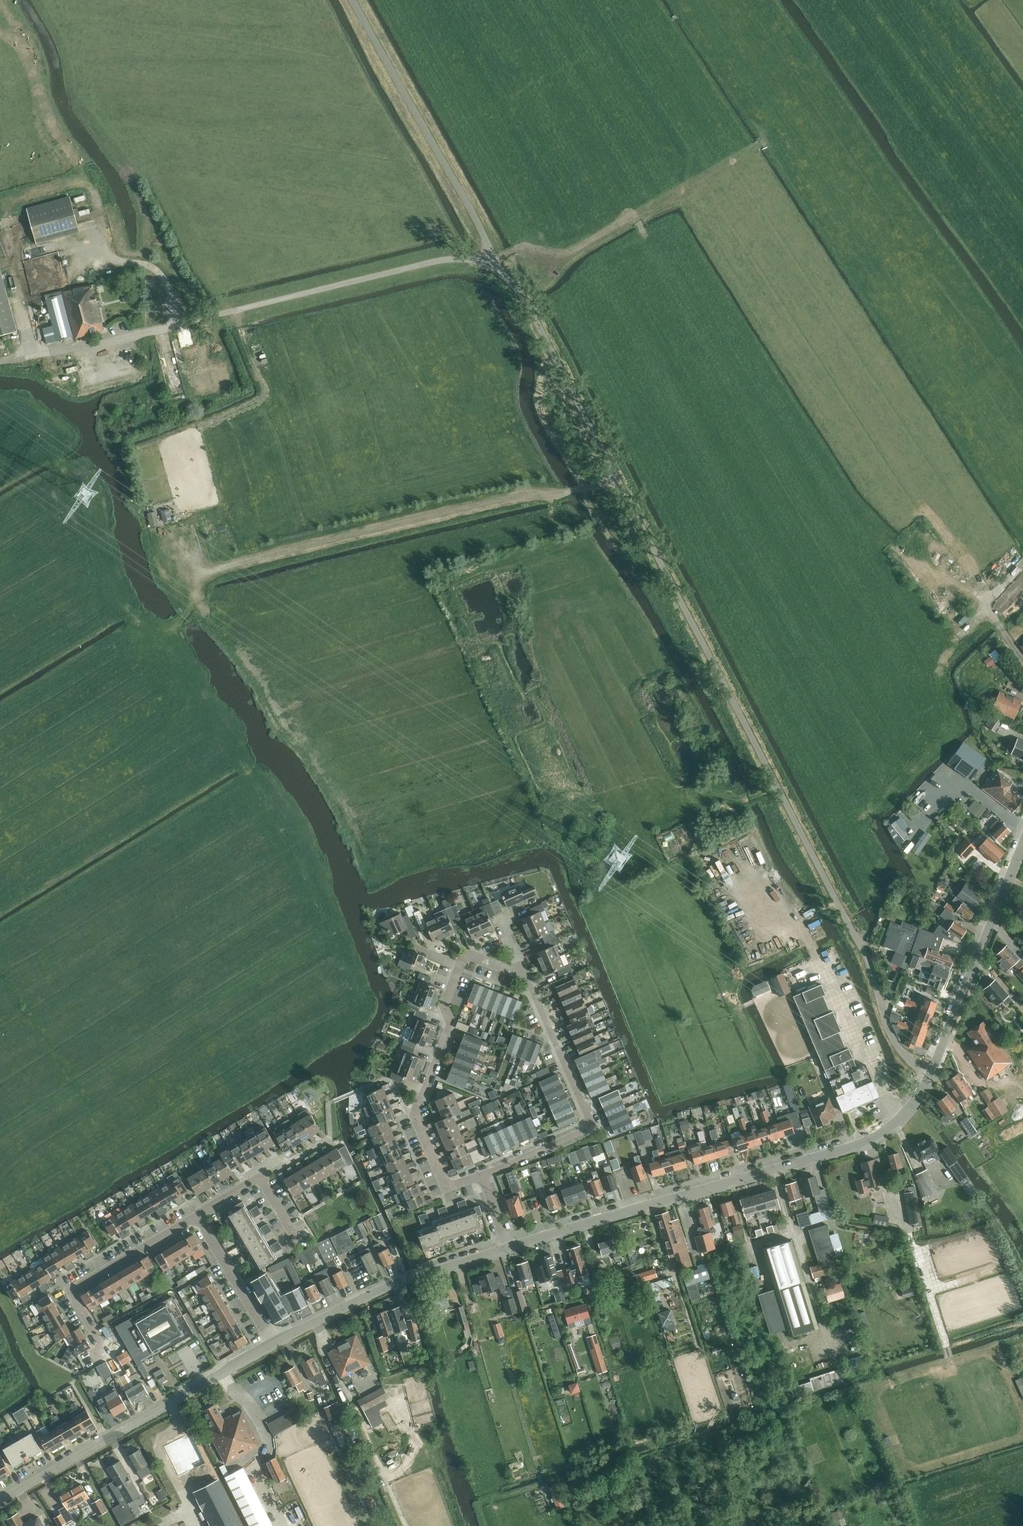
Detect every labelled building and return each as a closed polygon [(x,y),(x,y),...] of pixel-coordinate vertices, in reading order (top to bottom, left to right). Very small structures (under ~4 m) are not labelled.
[(28,210),(38,245),(80,233),(70,198),(28,210)] [(14,332),(0,278),(0,336),(14,332)] [(43,329),(47,344),(57,341),(58,342),(75,338),(75,339),(104,330),(99,308),(101,307),(100,303),(98,304),(93,286),(62,292),(63,294),(46,299),(53,326),(43,329)] [(150,525),(168,521),(165,509),(148,512),(150,525)] [(1015,585),(995,606),(1002,613),(1022,592),(1015,585)] [(959,620),(962,623),(969,617),(965,614),(959,620)] [(989,655),(996,662),(1001,658),(994,651),(989,655)] [(992,710),(1014,719),(1021,700),(999,691),(992,710)] [(988,727),(994,731),(1002,720),(996,716),(988,727)] [(995,747),(1003,751),(1009,738),(1001,735),(995,747)] [(1020,757),(1022,759),(1022,740),(1018,738),(1016,742),(1011,740),(1006,752),(1020,757)] [(951,765),(971,779),(985,759),(966,745),(951,765)] [(982,788),(1013,812),(1022,799),(1008,788),(1013,781),(997,769),(982,788)] [(966,810),(978,819),(986,809),(975,799),(966,810)] [(899,819),(887,825),(897,843),(909,837),(899,819)] [(998,819),(989,827),(994,832),(991,834),(989,832),(985,835),(993,842),(996,839),(999,842),(1010,831),(998,819)] [(746,835),(749,846),(756,844),(753,833),(746,835)] [(993,842),(985,835),(982,839),(984,841),(978,848),(994,863),(994,862),(996,862),(998,860),(998,859),(1004,852),(993,842)] [(955,850),(965,858),(975,847),(966,838),(955,850)] [(755,885),(765,880),(758,866),(748,871),(755,885)] [(948,888),(974,907),(981,897),(973,892),(976,888),(967,882),(961,890),(951,883),(948,888)] [(501,893),(507,907),(537,894),(534,887),(522,892),(519,885),(501,893)] [(975,910),(958,898),(956,896),(952,901),(959,906),(956,911),(968,919),(969,918),(971,918),(973,915),(972,914),(975,910)] [(497,899),(490,903),(495,915),(503,911),(497,899)] [(954,908),(947,902),(944,907),(951,912),(954,908)] [(494,929),(489,917),(495,915),(490,903),(473,910),(483,934),(494,929)] [(521,919),(526,931),(545,922),(540,912),(545,910),(542,903),(530,908),(532,914),(521,919)] [(434,914),(436,918),(444,937),(455,932),(450,921),(456,918),(451,906),(434,914)] [(939,924),(933,933),(952,941),(955,935),(960,938),(966,929),(954,921),(957,917),(953,914),(945,908),(940,915),(948,920),(952,923),(948,929),(939,924)] [(444,937),(436,918),(425,923),(420,909),(413,912),(422,933),(428,930),(433,942),(444,937)] [(461,930),(467,927),(472,939),(483,934),(473,910),(456,918),(461,930)] [(380,923),(385,933),(388,931),(390,935),(406,928),(411,938),(417,935),(408,914),(402,917),(401,914),(380,923)] [(906,965),(911,952),(920,928),(902,921),(899,930),(890,926),(886,935),(888,935),(884,946),(897,950),(893,960),(906,965)] [(542,936),(545,942),(557,937),(554,931),(549,933),(545,922),(526,931),(530,941),(542,936)] [(911,952),(912,953),(950,967),(954,957),(928,947),(933,933),(920,928),(911,952)] [(535,953),(540,964),(560,956),(555,945),(559,943),(557,937),(545,942),(547,948),(535,953)] [(524,952),(527,957),(544,948),(541,942),(524,952)] [(1019,959),(1006,945),(997,954),(1001,958),(998,961),(998,964),(1003,970),(1006,970),(1009,967),(1010,968),(1015,963),(1020,968),(1022,966),(1022,963),(1019,959)] [(412,964),(418,966),(424,969),(426,962),(424,955),(408,950),(404,961),(400,959),(398,965),(410,970),(412,964)] [(950,967),(912,953),(908,964),(922,969),(922,967),(932,971),(929,979),(933,980),(933,981),(934,982),(932,986),(941,989),(948,971),(950,967)] [(560,956),(540,964),(545,975),(557,970),(559,976),(571,971),(569,964),(564,966),(560,956)] [(441,988),(429,984),(431,978),(419,973),(413,990),(437,999),(441,988)] [(771,977),(779,996),(790,991),(782,973),(771,977)] [(557,989),(559,995),(560,996),(578,988),(574,979),(556,986),(556,985),(548,989),(549,992),(557,989)] [(890,979),(886,992),(894,995),(899,982),(890,979)] [(984,989),(996,1005),(1003,999),(1007,1004),(1011,1000),(1008,995),(995,980),(984,989)] [(475,1012),(478,1005),(485,987),(475,983),(468,1001),(474,1003),(471,1011),(475,1012)] [(793,996),(829,1080),(842,1112),(879,1096),(866,1065),(857,1068),(852,1057),(851,1050),(850,1051),(848,1048),(846,1049),(839,1032),(841,1031),(840,1028),(841,1027),(837,1022),(836,1020),(835,1013),(834,1014),(832,1011),(830,1012),(823,995),(825,994),(824,991),(826,990),(821,985),(821,984),(793,996)] [(484,1016),(487,1008),(494,991),(485,987),(478,1005),(483,1007),(480,1014),(484,1016)] [(561,998),(563,1004),(564,1005),(582,997),(578,988),(560,996),(559,995),(552,998),(553,1001),(561,998)] [(413,990),(406,1007),(416,1011),(418,1012),(420,1006),(432,1011),(437,999),(413,990)] [(493,1019),(496,1012),(503,994),(494,991),(487,1008),(493,1011),(490,1018),(493,1019)] [(503,1023),(506,1016),(512,998),(503,994),(496,1012),(502,1014),(499,1022),(503,1023)] [(565,1007),(567,1013),(568,1015),(586,1006),(582,997),(564,1005),(563,1004),(556,1007),(557,1011),(565,1007)] [(512,998),(506,1016),(511,1018),(508,1025),(512,1027),(515,1019),(515,1020),(522,1002),(512,998)] [(917,1003),(916,1007),(933,1013),(937,1002),(925,998),(922,1005),(917,1003)] [(591,1016),(586,1006),(568,1015),(567,1013),(560,1016),(561,1020),(569,1016),(572,1023),(572,1024),(586,1018),(591,1016)] [(912,1018),(916,1020),(929,1024),(933,1013),(916,1007),(915,1008),(914,1012),(912,1018)] [(409,1027),(413,1029),(433,1037),(437,1025),(425,1021),(427,1015),(418,1012),(416,1011),(409,1027)] [(890,1020),(897,1023),(898,1021),(900,1016),(891,1013),(890,1020)] [(590,1027),(594,1025),(591,1016),(586,1018),(572,1024),(572,1023),(568,1025),(567,1024),(560,1028),(561,1031),(568,1028),(571,1033),(572,1035),(590,1027)] [(909,1025),(907,1030),(912,1031),(925,1035),(929,1024),(916,1020),(914,1026),(909,1025)] [(455,1027),(467,1032),(469,1026),(458,1021),(455,1027)] [(967,1050),(986,1079),(1004,1067),(1004,1066),(1011,1061),(993,1033),(992,1034),(983,1022),(968,1032),(976,1044),(967,1050)] [(572,1037),(575,1043),(576,1044),(594,1036),(590,1027),(572,1035),(571,1033),(563,1037),(565,1040),(572,1037)] [(405,1038),(403,1044),(414,1049),(417,1043),(428,1048),(433,1037),(413,1029),(409,1040),(405,1038)] [(913,1050),(914,1048),(915,1044),(921,1046),(925,1035),(912,1031),(907,1030),(905,1034),(907,1035),(904,1046),(904,1047),(913,1050)] [(465,1033),(461,1043),(479,1050),(481,1044),(488,1047),(490,1043),(483,1041),(483,1040),(465,1033)] [(507,1044),(509,1038),(499,1034),(497,1040),(507,1044)] [(513,1063),(516,1056),(523,1038),(513,1034),(506,1052),(512,1054),(509,1061),(513,1063)] [(576,1044),(575,1043),(568,1046),(569,1049),(576,1046),(580,1054),(598,1045),(594,1036),(576,1044)] [(522,1066),(525,1059),(532,1041),(523,1038),(516,1056),(521,1058),(519,1065),(522,1066)] [(532,1041),(525,1059),(531,1061),(528,1069),(532,1070),(535,1063),(542,1045),(532,1041)] [(461,1043),(458,1052),(475,1059),(478,1054),(485,1056),(486,1053),(479,1050),(461,1043)] [(404,1052),(400,1063),(420,1070),(424,1059),(412,1054),(414,1049),(403,1044),(400,1050),(404,1052)] [(575,1059),(579,1069),(602,1058),(600,1054),(611,1049),(609,1044),(593,1051),(575,1059)] [(458,1052),(454,1061),(472,1068),(474,1063),(486,1068),(487,1064),(475,1059),(458,1052)] [(579,1069),(583,1078),(601,1070),(599,1064),(606,1061),(605,1057),(602,1058),(579,1069)] [(454,1061),(450,1071),(468,1078),(470,1072),(478,1075),(479,1071),(472,1068),(454,1061)] [(420,1070),(400,1063),(396,1074),(392,1072),(390,1078),(401,1082),(404,1077),(415,1081),(420,1070)] [(536,1072),(539,1078),(550,1073),(548,1067),(536,1072)] [(583,1078),(587,1087),(605,1079),(603,1073),(610,1070),(609,1067),(601,1070),(583,1078)] [(468,1078),(450,1071),(446,1081),(464,1088),(467,1082),(474,1084),(475,1081),(468,1078)] [(946,1081),(959,1101),(962,1105),(967,1102),(964,1098),(972,1092),(959,1072),(946,1081)] [(536,1094),(543,1091),(561,1083),(557,1073),(539,1081),(542,1087),(535,1090),(536,1094)] [(605,1079),(587,1087),(591,1097),(610,1089),(607,1082),(614,1079),(613,1076),(605,1079)] [(365,1095),(370,1104),(387,1097),(386,1095),(384,1089),(390,1087),(388,1083),(382,1086),(382,1087),(365,1095)] [(540,1103),(547,1100),(565,1092),(561,1083),(543,1091),(546,1096),(539,1100),(540,1103)] [(599,1097),(603,1107),(621,1099),(619,1093),(626,1090),(624,1086),(617,1089),(599,1097)] [(981,1093),(987,1103),(990,1102),(992,1105),(996,1103),(994,1099),(988,1088),(981,1093)] [(370,1104),(374,1114),(391,1106),(390,1104),(388,1099),(395,1096),(394,1092),(386,1095),(387,1097),(370,1104)] [(433,1115),(441,1112),(440,1110),(457,1102),(453,1092),(436,1100),(439,1108),(432,1111),(433,1115)] [(544,1112),(551,1109),(569,1102),(565,1092),(547,1100),(550,1106),(543,1109),(544,1112)] [(987,1103),(981,1093),(975,1097),(981,1106),(987,1103)] [(944,1115),(941,1117),(945,1122),(953,1116),(952,1114),(955,1112),(953,1110),(957,1107),(948,1094),(941,1099),(939,1099),(937,1100),(937,1102),(935,1103),(944,1115)] [(603,1107),(607,1116),(625,1108),(623,1102),(630,1099),(629,1095),(621,1099),(603,1107)] [(810,1106),(818,1126),(828,1122),(826,1118),(835,1115),(828,1098),(810,1106)] [(498,1100),(491,1102),(495,1111),(501,1108),(498,1100)] [(374,1114),(378,1123),(387,1119),(387,1120),(395,1116),(394,1114),(392,1108),(399,1105),(398,1101),(390,1104),(391,1106),(374,1114)] [(429,1128),(436,1125),(436,1123),(453,1116),(461,1112),(457,1102),(440,1110),(441,1112),(444,1118),(435,1122),(435,1121),(427,1124),(429,1128)] [(495,1111),(491,1102),(482,1107),(485,1115),(495,1111)] [(548,1122),(556,1118),(573,1111),(569,1102),(551,1109),(554,1115),(547,1118),(548,1122)] [(704,1106),(705,1111),(718,1107),(717,1102),(704,1106)] [(472,1108),(475,1115),(480,1113),(477,1105),(472,1108)] [(607,1116),(611,1125),(630,1117),(627,1111),(634,1108),(633,1105),(625,1108),(607,1116)] [(990,1119),(994,1117),(987,1107),(983,1110),(990,1119)] [(573,1111),(556,1118),(558,1124),(551,1127),(552,1131),(560,1128),(577,1120),(573,1111)] [(777,1117),(777,1119),(779,1123),(783,1136),(794,1132),(793,1129),(802,1126),(796,1111),(777,1117)] [(518,1113),(521,1121),(529,1138),(538,1134),(530,1116),(524,1119),(521,1112),(518,1113)] [(311,1114),(302,1119),(311,1135),(313,1134),(318,1131),(322,1138),(326,1136),(321,1129),(320,1130),(311,1114)] [(630,1117),(611,1125),(615,1135),(634,1127),(631,1121),(638,1117),(637,1114),(630,1117)] [(433,1137),(440,1134),(440,1133),(457,1125),(453,1116),(436,1123),(436,1125),(439,1130),(431,1134),(433,1137)] [(509,1117),(512,1125),(519,1142),(529,1138),(521,1121),(515,1123),(512,1116),(509,1117)] [(763,1128),(757,1130),(761,1143),(772,1139),(768,1127),(767,1122),(769,1121),(767,1116),(762,1117),(764,1123),(761,1124),(763,1128)] [(802,1119),(804,1127),(812,1125),(809,1116),(802,1119)] [(960,1122),(967,1132),(975,1127),(968,1116),(960,1122)] [(302,1141),(293,1125),(290,1119),(281,1125),(293,1146),(295,1145),(301,1142),(305,1149),(308,1146),(304,1140),(302,1141)] [(302,1119),(293,1125),(302,1141),(304,1140),(309,1136),(313,1143),(317,1141),(313,1134),(311,1135),(302,1119)] [(378,1123),(369,1126),(374,1136),(391,1129),(390,1127),(387,1120),(387,1119),(378,1123)] [(679,1121),(682,1130),(690,1127),(688,1119),(679,1121)] [(774,1125),(768,1127),(772,1139),(783,1136),(779,1123),(777,1119),(773,1120),(774,1125)] [(503,1120),(499,1121),(510,1146),(519,1142),(512,1125),(506,1127),(503,1120)] [(499,1121),(490,1125),(501,1150),(510,1146),(499,1121)] [(391,1129),(374,1136),(378,1146),(395,1138),(394,1136),(392,1130),(399,1127),(397,1124),(390,1127),(391,1129)] [(272,1130),(275,1135),(284,1151),(292,1147),(296,1154),(299,1152),(295,1145),(293,1146),(281,1125),(272,1130)] [(437,1147),(444,1143),(444,1142),(461,1134),(457,1125),(440,1133),(440,1134),(443,1140),(436,1143),(437,1147)] [(501,1150),(490,1125),(481,1129),(484,1137),(492,1154),(501,1150)] [(752,1132),(746,1134),(750,1146),(761,1143),(757,1130),(755,1125),(750,1127),(752,1132)] [(265,1127),(256,1132),(266,1149),(267,1148),(273,1144),(277,1151),(280,1149),(276,1142),(275,1143),(265,1127)] [(634,1133),(639,1146),(645,1143),(640,1130),(634,1133)] [(697,1132),(700,1142),(706,1160),(717,1157),(714,1144),(713,1144),(707,1146),(702,1130),(697,1132)] [(256,1132),(247,1138),(257,1154),(259,1153),(264,1150),(268,1157),(271,1154),(267,1148),(266,1149),(256,1132)] [(710,1134),(713,1144),(714,1144),(717,1157),(722,1155),(723,1157),(729,1155),(728,1154),(729,1153),(728,1152),(731,1151),(728,1140),(725,1141),(719,1143),(716,1132),(710,1134)] [(395,1138),(378,1146),(382,1155),(399,1147),(398,1145),(396,1140),(403,1137),(401,1133),(394,1136),(395,1138)] [(441,1156),(449,1153),(448,1151),(465,1144),(461,1134),(444,1142),(444,1143),(447,1149),(440,1152),(441,1156)] [(750,1146),(746,1134),(735,1138),(739,1150),(750,1146)] [(679,1149),(670,1151),(676,1169),(687,1166),(683,1153),(685,1153),(684,1148),(687,1147),(685,1141),(683,1142),(681,1137),(676,1139),(679,1149)] [(912,1148),(919,1161),(933,1154),(936,1160),(942,1156),(938,1152),(939,1151),(932,1137),(931,1137),(925,1141),(924,1140),(919,1143),(918,1143),(919,1144),(919,1143),(919,1144),(912,1148)] [(247,1138),(238,1143),(248,1159),(250,1158),(255,1155),(259,1162),(263,1160),(259,1153),(257,1154),(247,1138)] [(610,1140),(603,1142),(607,1153),(614,1150),(610,1140)] [(399,1147),(382,1155),(386,1164),(403,1157),(402,1155),(400,1149),(407,1146),(405,1142),(398,1145),(399,1147)] [(687,1146),(687,1147),(689,1152),(691,1152),(695,1163),(706,1160),(700,1142),(687,1146)] [(238,1143),(229,1148),(239,1165),(241,1163),(246,1160),(250,1167),(254,1165),(250,1158),(248,1159),(238,1143)] [(445,1165),(453,1162),(452,1161),(469,1153),(465,1144),(448,1151),(449,1153),(451,1158),(444,1162),(445,1165)] [(322,1147),(326,1154),(328,1153),(338,1169),(347,1164),(337,1148),(330,1152),(326,1145),(322,1147)] [(960,1164),(956,1160),(947,1146),(939,1152),(948,1165),(961,1185),(971,1179),(969,1176),(969,1177),(966,1172),(960,1164)] [(220,1154),(222,1157),(230,1170),(231,1169),(238,1165),(242,1172),(245,1170),(241,1163),(239,1165),(229,1148),(220,1154)] [(582,1148),(575,1151),(579,1162),(587,1159),(582,1148)] [(660,1160),(661,1160),(659,1155),(658,1149),(652,1151),(654,1156),(656,1161),(649,1163),(653,1176),(664,1172),(660,1160)] [(313,1153),(317,1160),(319,1158),(329,1175),(338,1169),(328,1153),(326,1154),(321,1158),(317,1151),(313,1153)] [(579,1162),(575,1151),(567,1153),(567,1152),(560,1154),(562,1158),(568,1155),(571,1164),(579,1162)] [(667,1158),(661,1160),(660,1160),(664,1172),(676,1169),(670,1151),(667,1152),(666,1155),(667,1158)] [(403,1157),(386,1164),(390,1174),(407,1166),(406,1164),(404,1158),(411,1155),(410,1152),(402,1155),(403,1157)] [(452,1161),(453,1162),(455,1168),(448,1171),(449,1175),(457,1171),(456,1170),(473,1162),(469,1153),(452,1161)] [(891,1170),(897,1168),(900,1179),(907,1177),(904,1166),(903,1166),(899,1153),(896,1154),(896,1153),(887,1155),(891,1170)] [(633,1157),(636,1165),(630,1167),(635,1181),(646,1178),(638,1155),(633,1157)] [(305,1158),(309,1165),(310,1164),(320,1180),(329,1175),(319,1158),(317,1160),(312,1163),(308,1156),(305,1158)] [(554,1156),(547,1159),(548,1164),(556,1162),(554,1156)] [(222,1157),(214,1162),(223,1179),(226,1177),(231,1174),(235,1181),(238,1179),(234,1172),(233,1172),(231,1169),(230,1170),(222,1157)] [(617,1158),(610,1161),(613,1170),(620,1167),(617,1158)] [(861,1162),(865,1178),(856,1180),(859,1193),(869,1191),(868,1187),(881,1184),(874,1159),(861,1162)] [(296,1163),(300,1170),(302,1169),(311,1185),(320,1180),(310,1164),(309,1165),(303,1168),(299,1161),(296,1163)] [(407,1166),(390,1174),(394,1183),(411,1175),(410,1173),(408,1168),(415,1165),(414,1161),(406,1164),(407,1166)] [(214,1162),(205,1168),(215,1184),(217,1182),(222,1179),(226,1186),(230,1184),(226,1177),(223,1179),(214,1162)] [(602,1177),(607,1191),(617,1188),(610,1165),(604,1167),(607,1175),(602,1177)] [(287,1168),(291,1175),(293,1174),(302,1191),(311,1185),(302,1169),(300,1170),(295,1173),(291,1166),(287,1168)] [(205,1168),(196,1173),(206,1189),(208,1188),(213,1184),(217,1191),(221,1189),(217,1182),(215,1184),(205,1168)] [(921,1193),(922,1198),(937,1191),(926,1169),(917,1174),(919,1179),(916,1180),(919,1190),(921,1193)] [(411,1175),(394,1183),(398,1193),(401,1192),(401,1191),(415,1185),(415,1184),(412,1177),(419,1174),(418,1170),(410,1173),(411,1175)] [(531,1173),(536,1188),(543,1185),(538,1170),(531,1173)] [(589,1181),(594,1196),(604,1192),(596,1170),(591,1172),(594,1179),(589,1181)] [(618,1180),(629,1180),(629,1171),(619,1170),(618,1180)] [(504,1195),(512,1216),(513,1215),(515,1216),(518,1215),(518,1214),(524,1212),(523,1209),(524,1208),(518,1191),(520,1190),(517,1181),(516,1182),(513,1171),(506,1173),(512,1192),(504,1195)] [(282,1172),(280,1173),(278,1174),(283,1181),(284,1180),(293,1196),(302,1191),(293,1174),(291,1175),(286,1178),(282,1172)] [(206,1189),(196,1173),(188,1178),(197,1194),(205,1190),(209,1197),(212,1195),(208,1188),(206,1189)] [(179,1176),(170,1182),(182,1203),(186,1201),(182,1194),(188,1190),(179,1176)] [(806,1196),(814,1194),(816,1200),(819,1211),(809,1214),(812,1224),(833,1217),(824,1188),(819,1190),(815,1176),(801,1180),(806,1196)] [(582,1181),(571,1184),(577,1201),(587,1198),(582,1181)] [(783,1185),(788,1201),(796,1199),(797,1204),(802,1203),(800,1198),(801,1198),(796,1181),(783,1185)] [(170,1182),(160,1187),(169,1202),(174,1198),(178,1205),(182,1203),(170,1182)] [(415,1185),(401,1191),(401,1192),(405,1200),(422,1193),(423,1195),(429,1192),(428,1188),(421,1191),(418,1183),(415,1184),(415,1185)] [(571,1184),(560,1188),(566,1205),(577,1201),(571,1184)] [(160,1187),(151,1193),(164,1214),(167,1212),(163,1205),(169,1202),(160,1187)] [(554,1187),(551,1188),(550,1188),(552,1194),(545,1196),(550,1211),(559,1208),(561,1207),(554,1187)] [(774,1189),(763,1193),(767,1208),(775,1206),(775,1209),(780,1208),(774,1189)] [(904,1193),(909,1224),(918,1222),(913,1192),(904,1193)] [(151,1193),(141,1198),(150,1213),(156,1210),(160,1216),(164,1214),(151,1193)] [(422,1193),(405,1200),(409,1210),(426,1203),(427,1204),(433,1201),(432,1198),(425,1200),(423,1195),(422,1193)] [(763,1193),(752,1196),(756,1211),(763,1209),(765,1214),(769,1213),(767,1208),(763,1193)] [(756,1211),(752,1196),(740,1199),(745,1215),(756,1211)] [(141,1198),(132,1204),(145,1225),(149,1223),(144,1216),(150,1213),(141,1198)] [(720,1203),(723,1216),(731,1214),(734,1226),(741,1224),(738,1215),(736,1216),(732,1200),(726,1202),(725,1201),(722,1202),(722,1203),(720,1203)] [(132,1204),(122,1210),(131,1224),(137,1221),(141,1228),(145,1225),(132,1204)] [(695,1237),(699,1252),(715,1248),(708,1226),(715,1224),(710,1206),(696,1210),(701,1227),(703,1234),(695,1237)] [(227,1216),(256,1265),(259,1270),(275,1260),(243,1207),(227,1216)] [(418,1233),(424,1251),(434,1248),(435,1250),(434,1247),(444,1244),(443,1240),(452,1237),(453,1240),(453,1239),(452,1237),(471,1230),(472,1233),(471,1230),(481,1227),(475,1209),(436,1223),(437,1227),(418,1233)] [(122,1210),(113,1215),(126,1237),(130,1234),(126,1227),(131,1224),(122,1210)] [(657,1217),(669,1255),(675,1253),(681,1269),(693,1266),(681,1229),(675,1231),(669,1212),(659,1215),(657,1217)] [(374,1216),(380,1231),(388,1228),(381,1213),(374,1216)] [(798,1217),(800,1227),(811,1224),(808,1214),(798,1217)] [(126,1237),(113,1215),(104,1221),(112,1235),(118,1232),(122,1239),(126,1237)] [(354,1226),(356,1231),(359,1230),(363,1237),(368,1234),(362,1222),(354,1226)] [(778,1225),(773,1227),(774,1231),(779,1230),(786,1228),(784,1222),(778,1223),(778,1225)] [(809,1229),(811,1235),(828,1230),(826,1224),(809,1229)] [(331,1237),(340,1255),(355,1247),(346,1229),(331,1237)] [(88,1230),(78,1236),(91,1257),(95,1255),(91,1248),(96,1245),(88,1230)] [(811,1235),(813,1241),(830,1236),(828,1230),(811,1235)] [(194,1234),(184,1240),(193,1254),(202,1248),(194,1234)] [(78,1236),(69,1242),(77,1256),(83,1253),(87,1260),(91,1257),(78,1236)] [(331,1236),(316,1243),(325,1261),(326,1263),(330,1272),(331,1275),(332,1275),(339,1289),(349,1284),(342,1270),(339,1271),(337,1269),(338,1268),(333,1258),(339,1255),(331,1236)] [(813,1241),(815,1247),(831,1242),(830,1236),(813,1241)] [(601,1254),(612,1250),(616,1249),(613,1239),(598,1243),(601,1254)] [(184,1240),(174,1245),(183,1260),(193,1254),(184,1240)] [(790,1336),(818,1328),(792,1240),(763,1249),(775,1289),(758,1294),(770,1334),(787,1329),(790,1336)] [(69,1242),(59,1247),(72,1269),(76,1266),(72,1259),(77,1256),(69,1242)] [(374,1245),(377,1253),(384,1267),(394,1262),(388,1248),(383,1250),(379,1242),(374,1245)] [(815,1247),(817,1252),(833,1247),(831,1242),(815,1247)] [(174,1245),(165,1251),(173,1265),(183,1260),(174,1245)] [(563,1290),(564,1292),(572,1290),(570,1283),(582,1279),(581,1273),(587,1271),(588,1274),(589,1273),(580,1245),(567,1249),(573,1266),(563,1269),(565,1278),(560,1279),(563,1290)] [(59,1247),(50,1253),(58,1267),(64,1264),(68,1271),(72,1269),(59,1247)] [(369,1247),(358,1252),(369,1274),(379,1269),(369,1247)] [(817,1252),(818,1258),(835,1253),(833,1247),(817,1252)] [(295,1254),(298,1260),(301,1259),(304,1265),(309,1262),(304,1250),(295,1254)] [(173,1265),(165,1251),(155,1257),(164,1271),(173,1265)] [(40,1259),(43,1263),(51,1277),(52,1277),(53,1280),(57,1277),(53,1271),(58,1267),(50,1253),(40,1259)] [(199,1257),(203,1264),(210,1260),(206,1253),(199,1257)] [(835,1253),(818,1258),(820,1264),(837,1259),(835,1253)] [(535,1267),(539,1282),(546,1280),(545,1278),(557,1274),(551,1254),(538,1258),(541,1265),(535,1267)] [(709,1259),(710,1263),(714,1261),(716,1268),(726,1265),(723,1255),(713,1258),(709,1259)] [(148,1256),(139,1261),(147,1276),(157,1270),(148,1256)] [(288,1258),(282,1261),(285,1266),(286,1265),(286,1263),(291,1261),(289,1257),(288,1258)] [(829,1272),(840,1268),(837,1259),(820,1264),(810,1267),(813,1277),(829,1272)] [(139,1261),(129,1267),(138,1281),(147,1276),(139,1261)] [(516,1265),(520,1280),(517,1281),(519,1289),(528,1286),(528,1288),(535,1286),(532,1276),(528,1261),(516,1265)] [(43,1263),(33,1268),(46,1290),(50,1287),(46,1280),(51,1277),(43,1263)] [(326,1274),(330,1272),(326,1263),(320,1265),(323,1271),(319,1273),(322,1279),(318,1281),(325,1295),(335,1290),(328,1276),(328,1277),(326,1274)] [(682,1274),(686,1284),(709,1276),(705,1263),(697,1266),(698,1269),(682,1274)] [(628,1266),(617,1269),(616,1269),(621,1286),(633,1283),(628,1266)] [(129,1267),(120,1272),(128,1287),(130,1286),(133,1292),(140,1288),(137,1282),(138,1281),(129,1267)] [(33,1268),(24,1274),(33,1289),(38,1285),(43,1292),(46,1290),(33,1268)] [(840,1268),(829,1272),(831,1279),(842,1275),(840,1268)] [(655,1269),(636,1274),(638,1282),(657,1276),(655,1269)] [(120,1272),(110,1278),(119,1293),(128,1287),(120,1272)] [(267,1272),(251,1282),(256,1290),(256,1291),(257,1290),(259,1289),(261,1293),(259,1295),(259,1294),(258,1295),(259,1296),(260,1295),(261,1294),(264,1298),(262,1300),(262,1299),(261,1300),(262,1300),(274,1322),(290,1312),(290,1311),(294,1309),(294,1310),(308,1304),(299,1287),(286,1294),(287,1295),(282,1298),(267,1272)] [(478,1276),(480,1283),(474,1285),(477,1293),(496,1287),(498,1293),(505,1291),(500,1275),(494,1278),(492,1272),(478,1276)] [(24,1274),(15,1280),(27,1301),(31,1299),(27,1292),(33,1289),(24,1274)] [(194,1284),(200,1293),(214,1285),(208,1275),(194,1284)] [(651,1283),(653,1291),(673,1284),(670,1277),(651,1283)] [(110,1278),(101,1284),(109,1298),(119,1293),(110,1278)] [(304,1288),(311,1302),(322,1297),(312,1278),(307,1281),(309,1286),(304,1288)] [(27,1301),(15,1280),(5,1285),(14,1300),(20,1296),(24,1303),(27,1301)] [(824,1288),(829,1301),(844,1296),(840,1283),(824,1288)] [(101,1284),(91,1289),(100,1304),(109,1298),(101,1284)] [(200,1293),(205,1303),(220,1294),(214,1285),(200,1293)] [(902,1289),(904,1296),(916,1293),(914,1286),(902,1289)] [(444,1287),(434,1290),(440,1309),(450,1306),(444,1287)] [(100,1304),(91,1289),(82,1295),(90,1309),(100,1304)] [(440,1309),(434,1290),(425,1293),(430,1312),(440,1309)] [(513,1293),(519,1311),(527,1308),(521,1290),(513,1293)] [(554,1293),(557,1302),(566,1299),(564,1292),(563,1290),(554,1293)] [(34,1303),(40,1313),(55,1304),(49,1294),(34,1303)] [(205,1303),(211,1312),(225,1304),(220,1294),(205,1303)] [(115,1326),(145,1378),(150,1375),(141,1359),(158,1350),(160,1353),(193,1333),(172,1296),(115,1326)] [(503,1300),(508,1314),(517,1311),(513,1297),(503,1300)] [(40,1313),(46,1322),(60,1314),(55,1304),(40,1313)] [(211,1312),(217,1322),(231,1313),(225,1304),(211,1312)] [(565,1311),(570,1327),(576,1326),(574,1320),(583,1317),(585,1323),(591,1321),(586,1305),(565,1311)] [(389,1316),(395,1335),(400,1333),(402,1333),(401,1330),(405,1329),(406,1329),(407,1328),(405,1322),(406,1322),(405,1320),(404,1320),(403,1317),(404,1316),(403,1314),(402,1314),(400,1306),(388,1310),(390,1316),(389,1316)] [(455,1308),(460,1323),(463,1322),(465,1329),(469,1328),(463,1306),(455,1308)] [(659,1311),(665,1331),(677,1327),(672,1307),(659,1311)] [(381,1329),(383,1335),(383,1336),(394,1333),(392,1325),(388,1316),(386,1310),(376,1314),(381,1329)] [(217,1322),(222,1331),(237,1323),(231,1313),(217,1322)] [(46,1322),(51,1332),(66,1323),(60,1314),(46,1322)] [(555,1314),(549,1316),(556,1337),(562,1335),(555,1314)] [(407,1320),(413,1341),(420,1339),(415,1318),(407,1320)] [(57,1341),(66,1336),(72,1333),(71,1332),(66,1323),(51,1332),(57,1341)] [(222,1331),(228,1341),(242,1332),(237,1323),(222,1331)] [(499,1323),(493,1325),(497,1337),(503,1335),(499,1323)] [(66,1336),(71,1346),(86,1337),(80,1327),(71,1332),(72,1333),(66,1336)] [(242,1332),(228,1341),(233,1350),(248,1342),(242,1332)] [(348,1374),(354,1371),(370,1362),(356,1335),(335,1346),(336,1348),(328,1352),(341,1377),(342,1377),(345,1382),(351,1378),(348,1374)] [(375,1338),(380,1352),(388,1350),(383,1336),(383,1335),(375,1338)] [(589,1338),(597,1364),(600,1373),(605,1371),(600,1354),(595,1336),(589,1338)] [(86,1337),(71,1346),(77,1355),(91,1347),(86,1337)] [(117,1355),(122,1365),(132,1359),(127,1350),(117,1355)] [(320,1371),(314,1359),(313,1357),(302,1363),(311,1381),(314,1383),(318,1380),(321,1385),(327,1382),(321,1370),(320,1371)] [(105,1381),(114,1375),(106,1361),(97,1367),(105,1381)] [(155,1371),(161,1383),(168,1379),(161,1367),(155,1371)] [(283,1372),(291,1387),(296,1384),(299,1391),(304,1389),(305,1391),(306,1390),(295,1367),(283,1372)] [(810,1378),(813,1390),(842,1381),(839,1369),(810,1378)] [(136,1373),(129,1377),(128,1377),(141,1399),(149,1395),(136,1373)] [(128,1377),(123,1380),(125,1383),(126,1383),(129,1389),(126,1391),(133,1404),(141,1399),(128,1377)] [(568,1384),(571,1394),(581,1391),(578,1382),(568,1384)] [(358,1400),(363,1410),(388,1398),(383,1387),(358,1400)] [(114,1415),(127,1407),(115,1388),(103,1395),(102,1394),(95,1399),(103,1413),(111,1409),(114,1415)] [(339,1403),(338,1401),(323,1407),(335,1437),(342,1434),(346,1444),(351,1442),(347,1431),(350,1430),(339,1403)] [(242,1409),(225,1418),(224,1419),(215,1404),(203,1410),(211,1426),(207,1428),(226,1463),(261,1445),(242,1409)] [(13,1413),(19,1423),(29,1417),(23,1407),(13,1413)] [(78,1407),(74,1409),(86,1431),(89,1429),(90,1429),(96,1426),(87,1410),(81,1413),(78,1407)] [(73,1418),(68,1421),(77,1436),(82,1433),(86,1431),(74,1409),(70,1412),(73,1418)] [(295,1409),(289,1412),(295,1423),(301,1420),(295,1409)] [(289,1412),(284,1415),(290,1426),(295,1423),(289,1412)] [(284,1415),(279,1417),(285,1429),(290,1426),(284,1415)] [(279,1417),(273,1420),(279,1432),(285,1429),(279,1417)] [(59,1418),(55,1420),(67,1441),(71,1439),(71,1440),(77,1436),(68,1421),(62,1424),(59,1418)] [(54,1428),(49,1431),(58,1447),(64,1444),(63,1443),(67,1441),(55,1420),(51,1422),(54,1428)] [(273,1420),(267,1424),(273,1435),(279,1432),(273,1420)] [(58,1447),(49,1431),(44,1435),(40,1429),(36,1431),(40,1437),(39,1437),(48,1452),(52,1450),(58,1447)] [(31,1433),(17,1441),(30,1463),(33,1461),(31,1459),(30,1459),(28,1456),(32,1454),(33,1456),(41,1451),(31,1433)] [(184,1436),(163,1446),(179,1476),(206,1463),(192,1434),(185,1438),(184,1436)] [(30,1463),(17,1441),(3,1449),(14,1467),(22,1462),(21,1461),(25,1458),(27,1461),(25,1462),(27,1465),(30,1463)] [(128,1456),(137,1470),(139,1474),(142,1472),(140,1468),(148,1464),(139,1449),(128,1456)] [(2,1479),(8,1476),(8,1475),(12,1473),(3,1458),(2,1458),(0,1454),(0,1475),(2,1479)] [(271,1470),(276,1482),(285,1478),(276,1457),(266,1461),(268,1463),(265,1464),(268,1471),(271,1470)] [(109,1483),(121,1503),(112,1508),(122,1524),(131,1519),(124,1505),(140,1495),(120,1460),(107,1468),(114,1480),(109,1483)] [(250,1525),(273,1525),(243,1467),(225,1476),(250,1525)] [(218,1480),(195,1492),(212,1525),(241,1525),(218,1480)] [(81,1483),(71,1489),(79,1503),(81,1508),(86,1505),(84,1500),(89,1497),(81,1483)] [(554,1484),(548,1486),(559,1507),(564,1505),(554,1484)] [(79,1503),(71,1489),(60,1495),(66,1506),(59,1510),(66,1522),(73,1518),(68,1509),(79,1503)] [(162,1489),(156,1493),(161,1502),(167,1498),(162,1489)] [(93,1503),(98,1513),(105,1509),(99,1499),(93,1503)] [(23,1522),(18,1513),(7,1519),(11,1525),(25,1525),(23,1522)] [(23,1522),(25,1525),(44,1525),(39,1517),(32,1520),(31,1518),(23,1522)]
